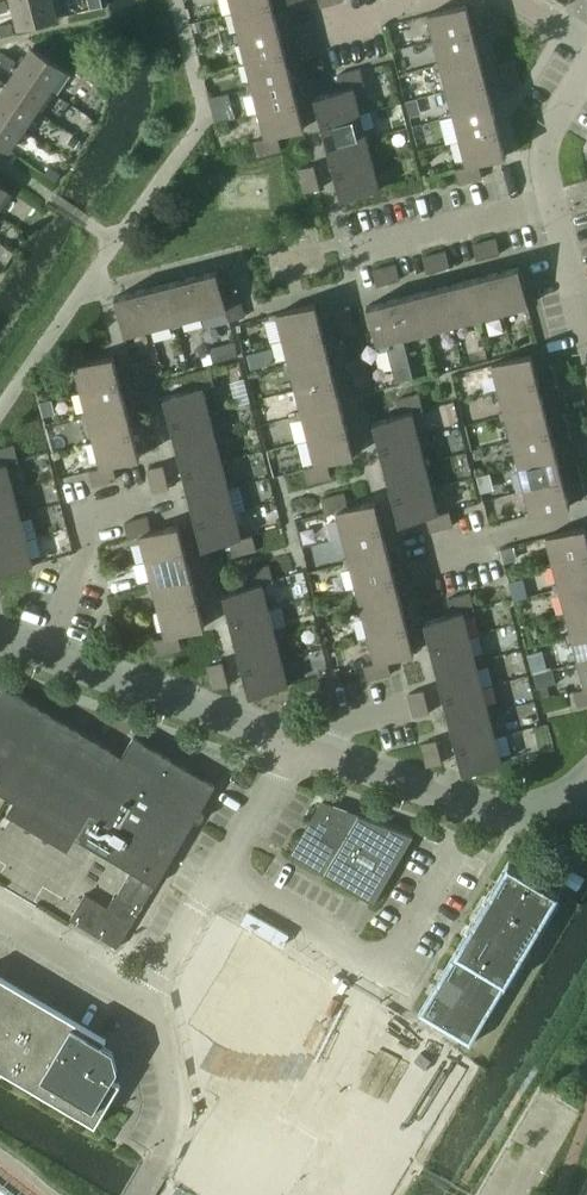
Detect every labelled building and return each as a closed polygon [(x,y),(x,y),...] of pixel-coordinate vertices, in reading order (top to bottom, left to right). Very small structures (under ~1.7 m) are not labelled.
[(18,27),(56,17),(52,0),(24,0),(12,3),(18,27)] [(233,12),(272,2),(271,0),(230,0),(233,12)] [(233,34),(234,38),(278,27),(272,2),(233,12),(238,33),(233,34)] [(428,19),(434,40),(472,30),(466,4),(427,14),(422,16),(423,20),(428,19)] [(489,26),(504,22),(501,10),(486,14),(489,26)] [(14,33),(11,22),(0,25),(0,36),(14,33)] [(489,26),(492,37),(507,34),(504,22),(489,26)] [(240,41),(246,62),(285,52),(278,27),(234,38),(235,42),(240,41)] [(434,62),(435,66),(479,55),(472,30),(434,40),(439,61),(434,62)] [(298,36),(301,47),(316,43),(313,32),(298,36)] [(301,47),(304,59),(319,55),(316,43),(301,47)] [(17,68),(50,90),(64,69),(31,47),(17,68)] [(10,69),(16,60),(3,52),(0,56),(0,62),(10,69)] [(246,84),(247,88),(291,77),(285,52),(246,62),(251,83),(246,84)] [(441,69),(446,90),(485,80),(479,55),(435,66),(436,70),(441,69)] [(499,64),(502,76),(517,72),(514,60),(499,64)] [(4,88),(36,110),(50,90),(17,68),(4,88)] [(349,72),(353,87),(364,84),(360,69),(349,72)] [(341,89),(353,87),(349,72),(337,75),(341,89)] [(502,76),(505,87),(520,83),(517,72),(502,76)] [(253,91),(259,112),(297,102),(291,77),(247,88),(248,92),(253,91)] [(447,112),(448,116),(492,105),(485,80),(446,90),(452,111),(447,112)] [(320,122),(359,112),(353,87),(341,89),(314,96),(320,122)] [(23,129),(36,110),(4,88),(0,93),(0,114),(23,129)] [(259,112),(265,137),(277,135),(304,128),(297,102),(259,112)] [(454,119),(459,140),(498,130),(492,105),(448,116),(449,120),(454,119)] [(327,147),(371,136),(370,132),(365,133),(359,112),(320,122),(327,147)] [(9,150),(23,129),(0,114),(0,144),(9,150)] [(459,140),(466,165),(478,163),(505,156),(498,130),(459,140)] [(265,137),(269,152),(281,149),(277,135),(265,137)] [(327,147),(333,172),(372,162),(367,142),(372,140),(371,136),(327,147)] [(254,140),(258,155),(269,152),(265,137),(254,140)] [(333,172),(340,198),(379,188),(384,187),(383,182),(378,184),(372,162),(333,172)] [(466,165),(470,181),(482,178),(478,163),(466,165)] [(298,169),(301,180),(317,177),(314,165),(298,169)] [(454,168),(458,183),(458,184),(470,181),(466,165),(454,168)] [(301,180),(304,192),(320,188),(317,177),(301,180)] [(484,241),(488,257),(500,254),(496,238),(484,241)] [(472,244),(476,259),(488,257),(484,241),(472,244)] [(434,254),(438,269),(450,266),(445,251),(434,254)] [(422,257),(426,272),(438,269),(434,254),(422,257)] [(384,267),(388,282),(400,279),(396,264),(384,267)] [(372,270),(376,285),(388,282),(384,267),(372,270)] [(492,273),(502,312),(523,307),(525,312),(529,311),(527,306),(528,305),(518,267),(492,273)] [(190,277),(200,315),(226,309),(223,297),(216,270),(190,277)] [(467,280),(478,323),(482,322),(481,317),(502,312),(492,273),(467,280)] [(165,283),(177,327),(181,326),(179,321),(200,315),(190,277),(165,283)] [(442,286),(452,325),(473,320),(474,325),(478,323),(467,280),(442,286)] [(140,289),(150,328),(171,323),(172,328),(177,327),(165,283),(140,289)] [(417,292),(428,336),(432,335),(431,330),(452,325),(442,286),(417,292)] [(114,296),(124,335),(150,328),(140,289),(114,296)] [(392,299),(402,338),(423,332),(424,337),(428,336),(417,292),(392,299)] [(223,297),(226,309),(241,305),(238,293),(223,297)] [(387,350),(395,382),(412,377),(402,338),(392,299),(366,306),(376,344),(393,340),(395,348),(387,350)] [(277,318),(283,339),(321,329),(315,303),(276,313),(276,314),(271,315),(272,319),(277,318)] [(241,305),(226,309),(229,320),(244,317),(241,305)] [(335,313),(338,325),(353,321),(350,310),(335,313)] [(338,325),(341,337),(356,333),(353,321),(338,325)] [(283,361),(284,366),(328,354),(321,329),(283,339),(288,360),(283,361)] [(70,351),(74,366),(86,362),(82,347),(70,351)] [(63,369),(74,366),(70,351),(59,354),(63,369)] [(290,368),(295,389),(334,379),(328,354),(284,366),(285,370),(290,368)] [(493,368),(498,390),(537,380),(530,354),(492,364),(487,366),(488,370),(493,368)] [(74,366),(81,391),(120,381),(113,355),(86,362),(74,366)] [(131,363),(134,375),(149,371),(146,359),(131,363)] [(348,363),(351,375),(366,371),(363,359),(348,363)] [(552,364),(555,375),(570,371),(567,360),(552,364)] [(198,371),(202,386),(213,383),(210,368),(198,371)] [(134,375),(137,387),(152,383),(149,371),(134,375)] [(190,389),(202,386),(198,371),(186,374),(190,389)] [(351,375),(354,386),(369,383),(366,371),(351,375)] [(555,375),(558,387),(573,383),(570,371),(555,375)] [(296,411),(297,415),(341,404),(334,379),(295,389),(301,410),(296,411)] [(499,412),(500,416),(544,405),(537,380),(498,390),(504,411),(499,412)] [(81,413),(82,417),(126,406),(120,381),(81,391),(86,412),(81,413)] [(170,422),(209,412),(202,386),(190,389),(163,396),(170,422)] [(379,447),(418,438),(411,412),(423,409),(419,394),(395,400),(399,415),(372,421),(379,447)] [(303,418),(308,439),(347,429),(341,404),(297,415),(298,419),(303,418)] [(506,419),(511,440),(550,430),(544,405),(500,416),(501,420),(506,419)] [(88,420),(94,441),(133,431),(126,406),(82,417),(83,422),(88,420)] [(565,414),(568,425),(583,421),(580,410),(565,414)] [(176,447),(220,435),(219,431),(214,433),(209,412),(170,422),(176,447)] [(568,425),(571,437),(586,433),(583,421),(568,425)] [(308,439),(315,465),(327,462),(354,455),(347,429),(308,439)] [(511,462),(512,466),(556,455),(550,430),(511,440),(516,460),(511,462)] [(94,441),(100,467),(112,464),(139,457),(133,431),(94,441)] [(182,472),(221,462),(216,441),(221,440),(220,435),(176,447),(182,472)] [(385,472),(429,461),(428,457),(423,458),(418,438),(379,447),(385,472)] [(2,448),(6,463),(18,460),(14,445),(2,448)] [(519,469),(524,490),(563,480),(556,455),(512,466),(514,470),(519,469)] [(392,497),(431,487),(425,467),(430,465),(429,461),(385,472),(392,497)] [(581,475),(586,473),(586,461),(578,463),(581,475)] [(189,497),(233,485),(232,481),(227,482),(221,462),(182,472),(189,497)] [(315,465),(319,480),(330,477),(327,462),(315,465)] [(13,489),(6,463),(0,465),(0,492),(13,489)] [(100,467),(104,482),(116,479),(112,464),(100,467)] [(148,468),(151,480),(166,476),(163,464),(148,468)] [(303,467),(307,483),(319,480),(315,465),(303,467)] [(89,470),(93,485),(104,482),(100,467),(89,470)] [(151,480),(154,491),(169,488),(166,476),(151,480)] [(524,512),(526,517),(531,515),(531,516),(569,506),(563,480),(524,490),(530,511),(524,512)] [(195,521),(234,512),(229,491),(234,489),(233,485),(189,497),(195,521)] [(398,523),(425,516),(437,513),(431,487),(392,497),(398,523)] [(24,512),(23,508),(18,509),(13,489),(0,492),(0,518),(24,512)] [(332,496),(336,511),(348,507),(344,493),(332,496)] [(325,514),(336,511),(332,496),(321,499),(325,514)] [(336,511),(343,537),(382,527),(375,501),(348,507),(336,511)] [(437,513),(441,528),(452,525),(449,510),(437,513)] [(26,538),(20,518),(25,516),(24,512),(0,518),(0,545),(26,538)] [(202,548),(229,541),(241,537),(234,512),(195,521),(202,548)] [(425,516),(429,531),(441,528),(437,513),(425,516)] [(136,520),(139,535),(151,531),(148,517),(136,520)] [(128,538),(139,535),(136,520),(124,523),(128,538)] [(139,535),(146,561),(185,551),(178,525),(151,531),(139,535)] [(552,562),(586,553),(586,536),(584,526),(545,536),(546,536),(541,538),(542,542),(547,541),(552,562)] [(343,559),(344,563),(388,552),(382,527),(343,537),(348,557),(343,559)] [(241,537),(245,552),(256,549),(252,534),(241,537)] [(229,541),(233,555),(245,552),(241,537),(229,541)] [(32,565),(32,564),(36,563),(35,558),(31,559),(26,538),(0,545),(0,573),(32,565)] [(146,583),(147,587),(191,576),(185,551),(146,561),(151,581),(146,583)] [(350,566),(356,586),(394,576),(388,552),(344,563),(345,567),(350,566)] [(554,588),(586,580),(586,553),(552,562),(558,583),(552,584),(554,588)] [(408,561),(411,572),(426,569),(423,557),(408,561)] [(257,568),(261,583),(273,580),(269,565),(257,568)] [(249,586),(261,583),(257,568),(246,571),(249,586)] [(411,572),(414,584),(429,580),(426,569),(411,572)] [(153,590),(159,610),(198,601),(191,576),(147,587),(148,591),(153,590)] [(356,608),(357,613),(401,601),(394,576),(356,586),(361,607),(356,608)] [(565,612),(586,606),(586,580),(554,588),(555,592),(560,591),(565,612)] [(229,619),(268,609),(261,583),(249,586),(222,593),(229,619)] [(458,596),(462,611),(474,608),(470,593),(458,596)] [(450,614),(462,611),(458,596),(447,599),(450,614)] [(159,610),(165,636),(177,633),(204,627),(198,601),(159,610)] [(363,615),(368,636),(407,626),(401,601),(357,613),(358,617),(363,615)] [(566,638),(586,633),(586,606),(565,612),(570,633),(565,634),(566,638)] [(235,644),(279,633),(278,628),(273,630),(268,609),(229,619),(235,644)] [(430,647),(469,637),(462,611),(450,614),(423,621),(430,647)] [(368,636),(375,662),(387,659),(414,652),(407,626),(368,636)] [(165,636),(169,651),(181,648),(177,633),(165,636)] [(235,644),(242,669),(281,659),(275,638),(280,637),(279,633),(235,644)] [(578,662),(586,659),(586,633),(566,638),(567,642),(572,641),(578,662)] [(154,639),(158,654),(169,651),(165,636),(154,639)] [(436,672),(480,660),(479,656),(474,658),(469,637),(430,647),(436,672)] [(242,669),(248,695),(287,685),(287,684),(292,683),(291,679),(286,680),(281,659),(242,669)] [(375,662),(379,677),(391,674),(387,659),(375,662)] [(584,688),(586,687),(586,659),(578,662),(584,688)] [(443,697),(482,687),(476,666),(481,665),(480,660),(436,672),(443,697)] [(207,665),(210,677),(225,673),(222,661),(207,665)] [(363,665),(367,680),(379,677),(375,662),(363,665)] [(210,677),(213,689),(228,685),(225,673),(210,677)] [(38,816),(32,826),(45,834),(50,824),(130,872),(108,909),(84,895),(69,920),(116,948),(154,886),(155,886),(214,786),(132,737),(121,756),(1,685),(0,686),(0,794),(38,816)] [(443,697),(449,721),(493,710),(492,706),(487,707),(482,687),(443,697)] [(577,706),(586,703),(586,698),(584,688),(573,690),(577,706)] [(408,693),(411,705),(426,701),(423,689),(408,693)] [(411,705),(414,716),(429,712),(426,701),(411,705)] [(449,721),(456,746),(495,736),(489,716),(494,714),(493,710),(449,721)] [(456,746),(462,772),(501,762),(506,761),(505,757),(500,758),(495,736),(456,746)] [(421,743),(424,755),(439,751),(436,739),(421,743)] [(424,755),(427,766),(442,762),(439,751),(424,755)] [(291,854),(373,903),(413,835),(322,802),(291,854)] [(468,1044),(469,1045),(560,891),(558,890),(557,892),(509,863),(510,861),(509,860),(418,1014),(419,1015),(421,1013),(469,1042),(468,1044)] [(178,1177),(208,1194),(281,1194),(312,1143),(271,1119),(311,1051),(297,1043),(329,989),(245,939),(195,1022),(195,1023),(235,1047),(211,1088),(225,1096),(178,1177)] [(95,1125),(119,1083),(111,1078),(117,1068),(113,1050),(103,1044),(105,1039),(0,977),(0,1069),(95,1125)] [(306,1194),(399,1194),(475,1067),(370,1005),(357,1027),(379,1040),(393,1048),(306,1194)]
